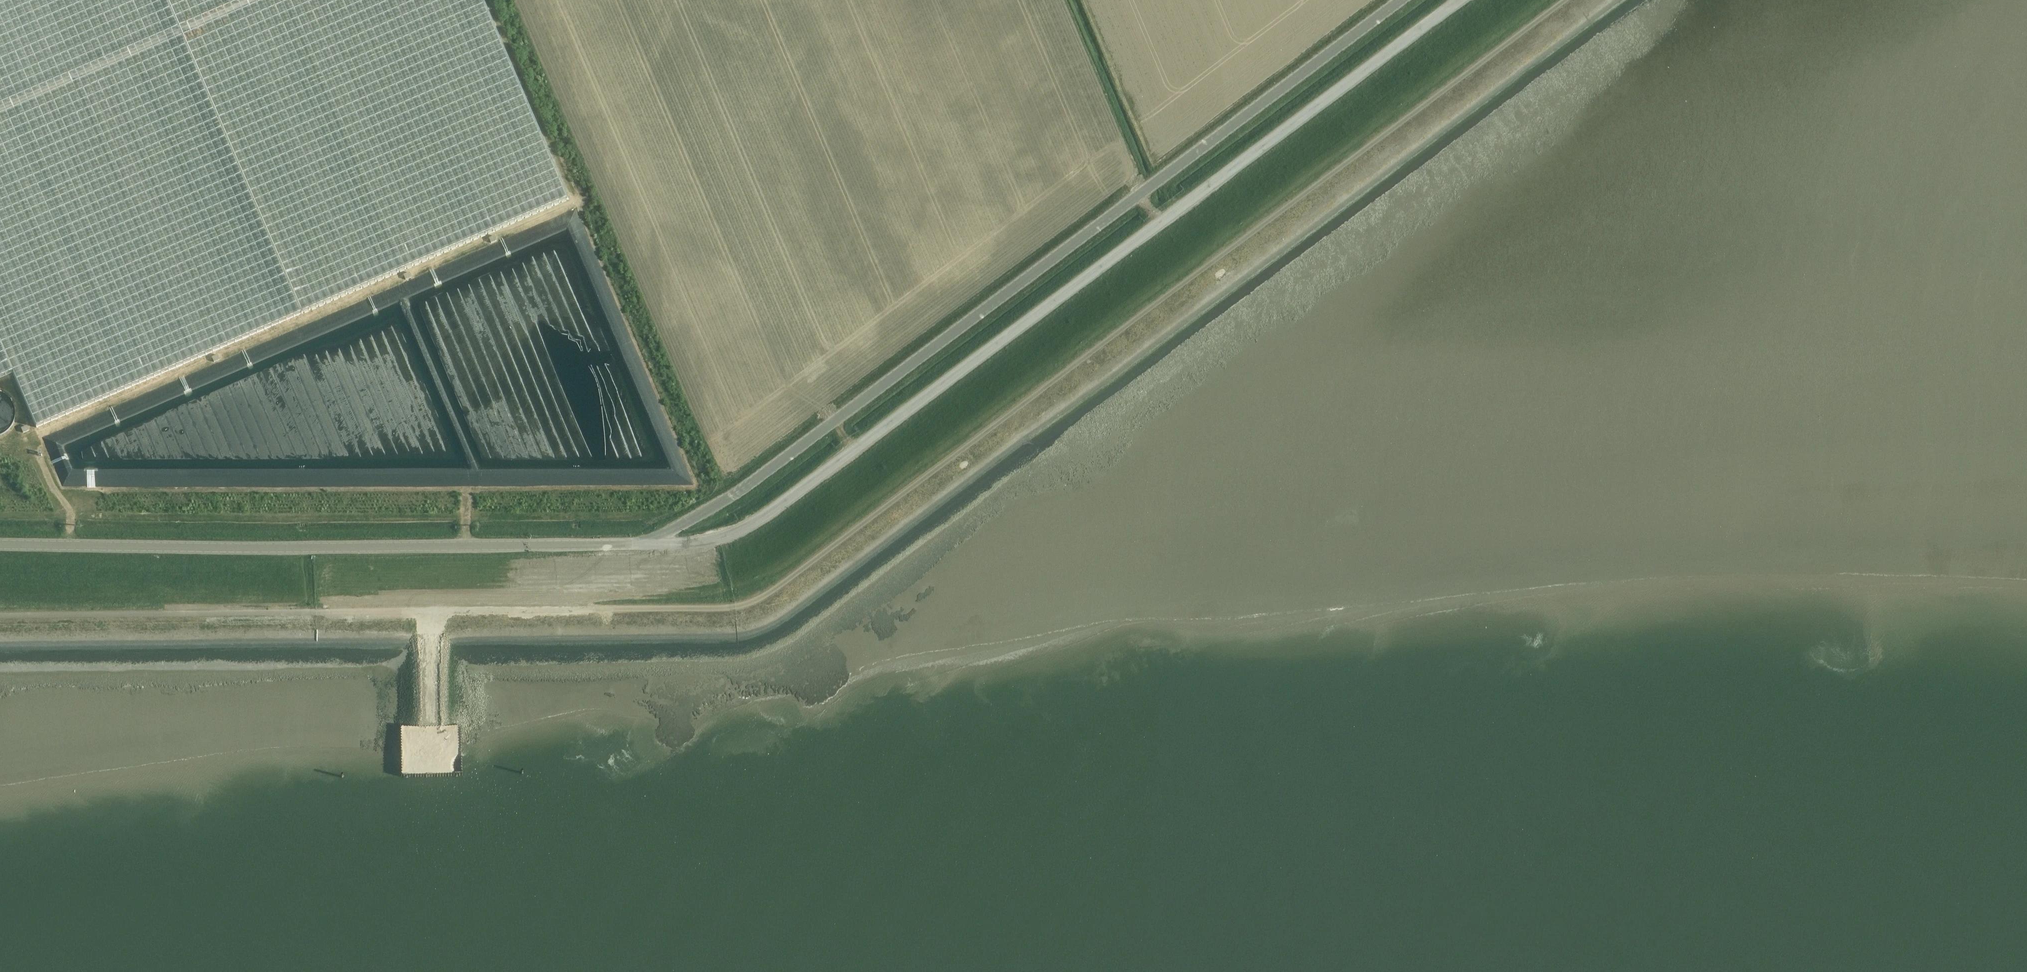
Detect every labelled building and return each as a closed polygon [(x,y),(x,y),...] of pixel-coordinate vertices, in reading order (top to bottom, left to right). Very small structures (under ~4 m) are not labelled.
[(482,0),(0,0),(0,378),(13,372),(37,427),(568,200),(482,0)] [(14,413),(14,409),(13,405),(10,401),(8,398),(4,395),(0,392),(0,434),(4,432),(8,429),(10,426),(12,422),(14,418),(14,413)] [(522,508),(522,517),(531,516),(530,508),(522,508)]
